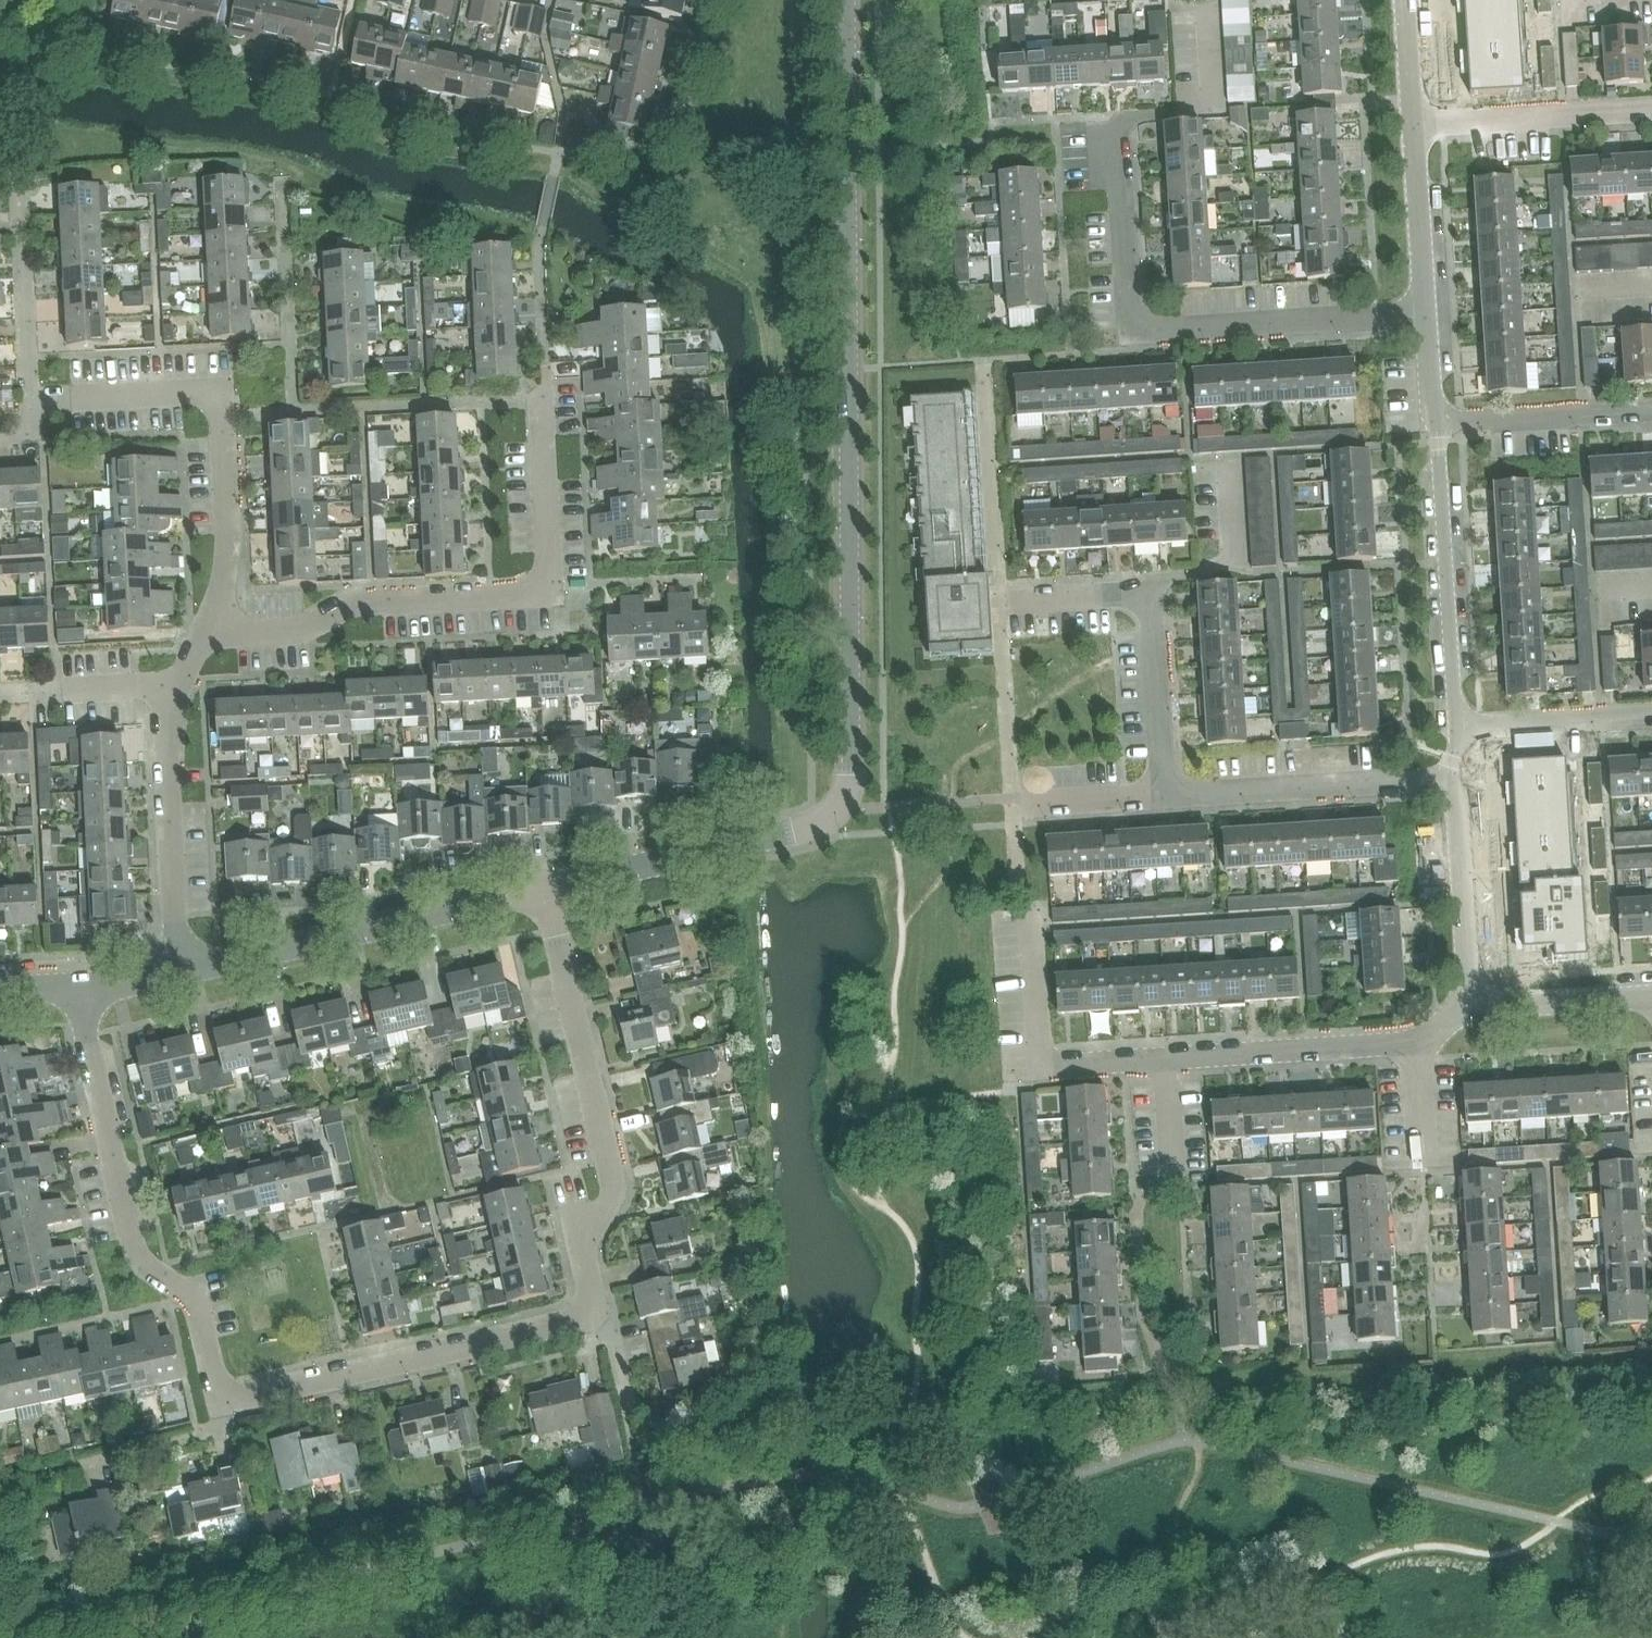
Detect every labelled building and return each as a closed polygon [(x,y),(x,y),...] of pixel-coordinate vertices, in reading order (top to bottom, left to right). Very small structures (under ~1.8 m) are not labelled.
[(139,21),(144,0),(117,0),(113,16),(139,21)] [(165,27),(170,0),(144,0),(139,21),(165,27)] [(190,33),(197,0),(170,0),(165,27),(190,33)] [(190,33),(216,38),(224,0),(197,0),(190,33)] [(231,31),(233,31),(233,33),(235,36),(242,38),(246,36),(246,34),(257,36),(265,0),(237,0),(231,31)] [(282,42),(291,2),(290,2),(281,0),(265,0),(257,36),(282,42)] [(290,2),(291,2),(282,42),(308,48),(317,8),(316,8),(317,2),(317,0),(291,0),(290,2)] [(391,5),(403,8),(405,0),(392,0),(391,5)] [(437,15),(440,0),(426,0),(423,12),(437,15)] [(453,0),(440,0),(437,15),(449,18),(453,0)] [(483,24),(488,0),(474,0),(469,22),(483,24)] [(498,0),(488,0),(483,24),(496,27),(502,1),(498,0)] [(632,6),(684,16),(687,0),(633,0),(632,6)] [(1248,0),(1222,0),(1223,13),(1249,12),(1248,0)] [(1300,14),(1336,12),(1335,0),(1299,0),(1300,14)] [(1465,14),(1468,52),(1469,75),(1470,95),(1524,91),(1524,85),(1520,27),(1519,0),(1464,0),(1465,14)] [(1051,4),(1052,17),(1078,16),(1077,3),(1051,4)] [(528,35),(534,8),(520,5),(513,31),(528,35)] [(1551,5),(1538,6),(1539,14),(1552,14),(1551,5)] [(317,8),(308,48),(334,53),(343,14),(317,8)] [(534,8),(528,35),(541,38),(547,12),(534,8)] [(1165,81),(1163,46),(1168,46),(1165,11),(1148,12),(1151,45),(1135,46),(1137,83),(1165,81)] [(554,12),(551,29),(571,34),(575,16),(554,12)] [(1224,26),(1250,24),(1249,12),(1223,13),(1224,26)] [(1300,14),(1302,41),(1338,39),(1342,39),(1344,36),(1343,24),(1341,22),(1337,22),(1336,12),(1300,14)] [(999,55),(1001,91),(1029,90),(1026,53),(1027,53),(1024,15),(1011,16),(1013,54),(999,55)] [(1108,48),(1110,85),(1114,84),(1114,90),(1126,89),(1126,84),(1137,83),(1135,46),(1133,16),(1119,17),(1121,47),(1108,48)] [(614,34),(612,42),(664,53),(670,27),(626,18),(622,36),(614,34)] [(1096,21),(1097,36),(1107,36),(1106,20),(1096,21)] [(1224,38),(1251,37),(1250,24),(1224,26),(1224,38)] [(353,25),(349,42),(357,44),(353,64),(368,67),(366,78),(374,80),(385,32),(361,27),(353,25)] [(1604,59),(1606,59),(1642,57),(1641,46),(1647,46),(1646,29),(1642,25),(1623,26),(1623,30),(1603,32),(1603,47),(1593,47),(1594,58),(1604,57),(1604,59)] [(1255,31),(1256,44),(1265,43),(1264,30),(1255,31)] [(385,32),(374,80),(383,82),(385,71),(399,74),(405,46),(407,46),(409,37),(385,32)] [(569,51),(572,36),(551,32),(552,47),(569,51)] [(1562,34),(1564,62),(1578,61),(1576,33),(1562,34)] [(1225,51),(1251,49),(1251,37),(1224,38),(1225,51)] [(1302,41),(1303,69),(1340,67),(1338,39),(1302,41)] [(625,54),(622,71),(659,79),(664,53),(612,42),(610,51),(625,54)] [(399,74),(397,84),(412,87),(410,98),(418,99),(429,51),(407,46),(405,46),(399,74)] [(1108,48),(1081,50),(1083,86),(1110,85),(1108,48)] [(1554,48),(1541,48),(1541,57),(1555,56),(1554,48)] [(1226,63),(1252,62),(1251,49),(1225,51),(1226,63)] [(1081,50),(1053,51),(1056,88),(1083,86),(1081,50)] [(429,51),(418,99),(426,101),(428,91),(443,94),(452,56),(429,51)] [(1027,53),(1026,53),(1029,90),(1056,88),(1053,51),(1027,53)] [(452,56),(443,94),(458,97),(456,107),(464,109),(475,61),(452,56)] [(1555,56),(1541,57),(1542,65),(1555,65),(1555,56)] [(1642,57),(1606,59),(1604,59),(1606,87),(1643,84),(1642,57)] [(475,61),(464,109),(472,111),(475,101),(490,104),(498,66),(475,61)] [(521,71),(510,120),(518,121),(520,111),(535,114),(537,105),(555,109),(549,86),(542,84),(544,76),(540,75),(542,65),(523,61),(521,71)] [(1564,62),(1566,87),(1580,86),(1578,61),(1564,62)] [(1227,76),(1253,74),(1252,62),(1226,63),(1227,76)] [(1555,65),(1542,65),(1542,74),(1556,73),(1555,65)] [(498,66),(490,104),(505,107),(502,118),(510,120),(521,71),(498,66)] [(1340,67),(1303,69),(1305,96),(1341,94),(1340,67)] [(663,80),(659,79),(622,71),(618,89),(603,86),(602,94),(653,105),(655,97),(659,97),(662,95),(664,85),(662,82),(663,80)] [(1556,73),(1542,74),(1543,82),(1556,81),(1556,73)] [(1227,89),(1254,87),(1253,74),(1227,76),(1227,89)] [(1556,81),(1543,82),(1544,90),(1557,89),(1556,81)] [(1228,103),(1254,101),(1254,87),(1227,89),(1228,103)] [(653,105),(602,94),(600,103),(615,106),(611,123),(608,122),(605,136),(628,141),(630,128),(648,132),(648,131),(652,131),(655,129),(658,118),(656,115),(651,114),(653,105)] [(1230,122),(1249,134),(1246,107),(1230,108),(1230,122)] [(1334,114),(1315,115),(1315,107),(1301,108),(1301,116),(1297,116),(1299,143),(1336,141),(1334,114)] [(1252,109),(1253,122),(1270,121),(1269,108),(1252,109)] [(1202,122),(1165,125),(1167,152),(1204,150),(1214,149),(1213,137),(1203,137),(1202,122)] [(1299,143),(1301,170),(1338,168),(1341,167),(1344,164),(1343,154),(1340,151),(1337,151),(1336,141),(1299,143)] [(1272,145),(1272,155),(1286,155),(1286,145),(1272,145)] [(1167,152),(1168,179),(1205,177),(1204,150),(1167,152)] [(1625,159),(1628,196),(1651,194),(1651,159),(1651,157),(1625,159)] [(1625,159),(1599,161),(1602,197),(1628,196),(1625,159)] [(1602,197),(1599,161),(1571,163),(1573,199),(1602,197)] [(1218,166),(1218,177),(1233,176),(1232,165),(1218,166)] [(1301,170),(1303,197),(1339,195),(1338,168),(1301,170)] [(145,170),(146,186),(146,187),(153,186),(164,186),(164,185),(163,169),(145,170)] [(1002,202),(1039,199),(1037,172),(983,176),(983,187),(1001,186),(1002,202)] [(1168,179),(1170,206),(1207,204),(1205,177),(1168,179)] [(1476,182),(1477,206),(1514,204),(1513,179),(1476,182)] [(250,181),(207,184),(208,210),(245,208),(251,208),(250,181)] [(1549,185),(1550,202),(1565,201),(1563,184),(1549,185)] [(153,186),(154,195),(169,194),(168,185),(164,185),(164,186),(153,186)] [(154,195),(153,186),(146,187),(146,186),(137,186),(137,196),(154,195)] [(1268,200),(1267,188),(1254,188),(1255,201),(1268,200)] [(105,189),(64,191),(64,193),(61,194),(61,202),(64,202),(65,217),(101,215),(110,215),(109,194),(105,189)] [(1234,203),(1234,192),(1219,193),(1220,203),(1234,203)] [(1303,197),(1304,225),(1341,222),(1339,195),(1303,197)] [(1002,202),(975,203),(976,217),(1003,215),(1004,229),(1041,227),(1039,199),(1002,202)] [(1255,201),(1255,202),(1256,222),(1270,221),(1268,200),(1255,201)] [(1255,202),(1243,202),(1244,223),(1256,222),(1255,202)] [(1170,206),(1172,234),(1209,231),(1207,204),(1170,206)] [(1477,206),(1479,234),(1516,231),(1514,204),(1477,206)] [(245,208),(208,210),(210,236),(246,234),(246,232),(249,232),(249,222),(246,222),(245,208)] [(1565,211),(1551,212),(1552,229),(1566,228),(1565,211)] [(65,228),(66,243),(102,242),(101,215),(65,217),(65,221),(61,221),(62,228),(65,228)] [(160,239),(169,238),(168,221),(159,222),(160,239)] [(1629,222),(1630,237),(1647,236),(1646,221),(1629,222)] [(141,240),(150,239),(149,222),(140,222),(141,240)] [(1341,222),(1304,225),(1306,252),(1343,249),(1343,248),(1347,248),(1349,245),(1348,234),(1346,232),(1342,232),(1341,222)] [(1603,224),(1604,239),(1621,238),(1620,223),(1603,224)] [(1276,225),(1276,235),(1291,235),(1291,225),(1276,225)] [(1594,239),(1593,225),(1576,226),(1577,241),(1594,239)] [(1041,227),(1004,229),(986,230),(987,245),(1005,244),(1006,256),(1043,254),(1041,227)] [(968,259),(966,231),(953,232),(955,260),(968,259)] [(1237,246),(1210,248),(1209,231),(1172,234),(1173,261),(1211,258),(1237,256),(1237,246)] [(1479,234),(1481,261),(1518,258),(1516,231),(1479,234)] [(246,234),(210,236),(211,263),(248,261),(248,259),(251,259),(251,248),(247,248),(246,234)] [(169,253),(169,238),(160,239),(160,253),(169,253)] [(1567,238),(1553,239),(1554,256),(1568,255),(1567,238)] [(151,253),(150,239),(141,240),(142,254),(151,253)] [(113,241),(102,242),(66,243),(66,247),(63,247),(63,255),(60,258),(60,269),(64,271),(67,271),(67,270),(103,268),(102,252),(114,251),(113,241)] [(1636,244),(1624,245),(1626,270),(1638,269),(1636,244)] [(1648,244),(1636,244),(1638,269),(1649,269),(1648,244)] [(1624,245),(1613,246),(1614,271),(1626,270),(1624,245)] [(1613,246),(1600,247),(1602,271),(1614,271),(1613,246)] [(1589,272),(1588,247),(1575,248),(1576,273),(1589,272)] [(1600,247),(1588,247),(1589,272),(1602,271),(1600,247)] [(474,250),(475,276),(513,274),(513,273),(515,273),(515,264),(513,264),(512,248),(474,250)] [(1343,249),(1306,252),(1308,279),(1345,277),(1343,249)] [(434,251),(418,252),(419,261),(434,260),(434,251)] [(403,263),(419,261),(418,252),(402,253),(403,263)] [(1300,268),(1298,253),(1275,256),(1277,271),(1300,268)] [(323,268),(320,271),(320,281),(324,283),(327,283),(365,281),(364,265),(374,264),(373,254),(364,255),(326,256),(326,259),(323,259),(323,268)] [(1006,256),(995,257),(997,283),(1007,282),(1008,284),(1045,281),(1043,254),(1006,256)] [(1242,256),(1244,282),(1257,282),(1255,256),(1242,256)] [(1211,258),(1173,261),(1175,288),(1212,286),(1211,258)] [(1481,261),(1482,288),(1520,285),(1518,258),(1481,261)] [(955,260),(956,284),(969,283),(968,259),(955,260)] [(248,261),(211,263),(213,289),(249,287),(249,285),(252,285),(252,274),(249,274),(248,261)] [(1569,265),(1554,266),(1555,283),(1570,282),(1569,265)] [(67,281),(68,296),(104,294),(103,268),(67,270),(67,271),(67,273),(63,273),(64,281),(67,281)] [(162,274),(163,291),(171,291),(170,273),(162,274)] [(144,274),(144,292),(153,292),(153,274),(144,274)] [(475,276),(476,302),(514,301),(514,299),(517,299),(516,291),(513,291),(513,274),(475,276)] [(327,285),(324,285),(324,295),(327,294),(328,309),(366,307),(376,307),(375,282),(365,282),(365,281),(327,283),(327,285)] [(1036,327),(1035,309),(1046,308),(1045,281),(1008,284),(1011,329),(1036,327)] [(1482,288),(1484,313),(1521,310),(1520,285),(1482,288)] [(213,303),(200,304),(200,313),(214,312),(214,315),(251,313),(251,311),(254,311),(253,301),(250,301),(249,287),(213,289),(213,303)] [(425,289),(425,305),(434,304),(434,288),(425,289)] [(407,306),(416,305),(415,289),(406,290),(407,306)] [(1570,290),(1556,291),(1557,308),(1571,307),(1570,290)] [(172,305),(171,291),(163,291),(163,305),(172,305)] [(153,292),(144,292),(145,306),(154,305),(153,292)] [(68,306),(69,322),(105,320),(104,294),(68,296),(68,298),(65,299),(65,307),(68,306)] [(515,317),(514,301),(476,302),(472,303),(468,306),(469,315),(472,319),(477,319),(478,329),(515,327),(515,326),(517,325),(517,317),(515,317)] [(435,319),(434,304),(425,305),(426,320),(435,319)] [(417,321),(416,305),(407,306),(408,321),(417,321)] [(328,312),(326,312),(326,321),(328,321),(329,336),(367,334),(378,333),(381,333),(380,307),(376,307),(366,307),(328,309),(328,312)] [(1484,313),(1486,341),(1523,338),(1521,310),(1484,313)] [(649,336),(648,311),(604,313),(604,315),(608,315),(608,327),(572,329),(573,340),(649,336)] [(251,313),(214,315),(215,342),(252,340),(252,333),(255,333),(255,327),(252,327),(251,313)] [(1572,318),(1558,319),(1559,336),(1573,335),(1572,318)] [(105,320),(69,322),(69,325),(66,325),(66,333),(70,332),(70,348),(107,347),(105,320)] [(113,321),(113,333),(137,333),(137,321),(113,321)] [(174,342),(173,326),(164,326),(165,342),(174,342)] [(146,327),(147,343),(156,343),(155,327),(146,327)] [(478,329),(479,355),(516,353),(516,352),(518,352),(518,343),(516,343),(515,327),(478,329)] [(1582,328),(1584,361),(1597,360),(1596,328),(1582,328)] [(1625,358),(1651,357),(1651,330),(1624,332),(1625,358)] [(329,337),(327,338),(327,346),(329,346),(330,362),(368,360),(368,343),(378,343),(378,333),(367,334),(329,336),(329,337)] [(650,360),(649,336),(573,340),(573,351),(609,349),(609,362),(650,360)] [(1486,341),(1487,367),(1525,364),(1523,338),(1486,341)] [(418,341),(409,342),(410,358),(419,358),(418,341)] [(428,357),(437,357),(436,341),(428,341),(428,357)] [(1574,343),(1559,344),(1560,361),(1575,360),(1574,343)] [(481,386),(480,381),(517,379),(517,378),(519,378),(519,369),(517,369),(516,353),(479,355),(479,371),(466,372),(467,387),(481,386)] [(685,356),(674,357),(674,365),(685,365),(685,356)] [(438,372),(437,357),(428,357),(429,373),(438,372)] [(1625,358),(1626,387),(1651,385),(1651,357),(1625,358)] [(330,364),(328,364),(328,374),(330,373),(331,388),(370,387),(369,369),(375,369),(381,375),(411,373),(410,358),(368,361),(368,360),(330,362),(330,364)] [(419,358),(410,358),(411,373),(420,373),(419,358)] [(588,375),(588,386),(651,383),(650,360),(609,362),(610,374),(588,375)] [(1355,360),(1328,362),(1330,400),(1357,398),(1355,360)] [(1584,361),(1585,387),(1599,387),(1597,360),(1584,361)] [(1328,362),(1301,364),(1304,401),(1330,400),(1328,362)] [(1301,364),(1274,366),(1277,403),(1304,401),(1301,364)] [(1525,364),(1487,367),(1489,395),(1526,393),(1525,364)] [(1274,366),(1248,367),(1250,405),(1277,403),(1274,366)] [(1248,367),(1221,369),(1223,407),(1250,405),(1248,367)] [(1176,368),(1149,370),(1152,407),(1165,406),(1166,418),(1180,417),(1176,368)] [(1223,407),(1221,369),(1194,371),(1197,409),(1223,407)] [(1125,409),(1152,407),(1149,370),(1123,372),(1125,409)] [(1576,371),(1561,372),(1562,389),(1577,388),(1576,371)] [(1125,409),(1123,372),(1096,374),(1098,411),(1125,409)] [(1072,413),(1098,411),(1096,374),(1069,376),(1072,413)] [(1072,413),(1069,376),(1042,377),(1045,415),(1072,413)] [(1045,415),(1042,377),(1016,379),(1018,416),(1045,415)] [(611,410),(620,409),(653,408),(652,406),(651,383),(588,386),(589,397),(611,396),(611,410)] [(913,399),(930,650),(993,646),(989,579),(977,580),(965,396),(913,399)] [(598,422),(599,434),(661,431),(660,406),(652,406),(653,408),(620,409),(620,421),(598,422)] [(420,448),(459,445),(462,445),(461,435),(458,435),(458,419),(419,421),(420,448)] [(311,453),(310,435),(320,434),(320,420),(307,421),(307,426),(272,428),(272,431),(270,431),(270,440),(272,440),(273,454),(311,453)] [(1350,444),(1349,430),(1332,431),(1333,445),(1350,444)] [(622,445),(622,457),(662,456),(661,431),(599,434),(599,446),(622,445)] [(1324,445),(1323,432),(1306,433),(1306,446),(1324,445)] [(379,450),(378,433),(369,434),(370,450),(379,450)] [(1297,447),(1296,433),(1279,434),(1280,448),(1297,447)] [(360,434),(351,434),(352,451),(361,450),(360,434)] [(1270,449),(1269,435),(1252,436),(1253,450),(1270,449)] [(1180,436),(1164,437),(1165,452),(1181,451),(1180,436)] [(1243,450),(1242,437),(1225,438),(1226,452),(1243,450)] [(1155,453),(1154,438),(1137,439),(1138,454),(1155,453)] [(1217,452),(1216,438),(1199,439),(1200,453),(1217,452)] [(1128,454),(1127,440),(1110,441),(1111,456),(1128,454)] [(1101,456),(1100,442),(1083,443),(1084,457),(1101,456)] [(1075,458),(1074,444),(1057,445),(1058,459),(1075,458)] [(422,474),(460,472),(460,470),(463,470),(463,460),(460,461),(459,445),(420,448),(422,474)] [(1047,445),(1030,446),(1031,461),(1048,460),(1047,445)] [(361,450),(352,451),(353,466),(361,465),(361,450)] [(370,450),(371,476),(385,476),(386,474),(386,463),(379,463),(379,450),(370,450)] [(1332,453),(1334,480),(1371,478),(1369,450),(1332,453)] [(275,481),(312,479),(322,478),(320,452),(311,453),(273,454),(273,459),(271,459),(272,466),(274,466),(275,481)] [(600,471),(601,482),(663,480),(662,456),(622,457),(623,470),(600,471)] [(1271,469),(1270,456),(1246,458),(1246,471),(1271,469)] [(1279,473),(1293,472),(1292,457),(1278,458),(1279,473)] [(1644,459),(1618,461),(1620,497),(1646,495),(1644,459)] [(115,464),(116,489),(159,486),(159,473),(180,472),(179,460),(115,464)] [(1156,461),(1157,476),(1174,475),(1173,460),(1156,461)] [(1620,497),(1618,461),(1590,463),(1592,499),(1620,497)] [(1130,478),(1147,477),(1146,462),(1129,463),(1130,478)] [(1119,464),(1102,465),(1103,479),(1120,478),(1119,464)] [(1093,480),(1092,465),(1075,466),(1076,481),(1093,480)] [(1048,468),(1049,483),(1067,482),(1066,467),(1048,468)] [(17,512),(15,476),(15,473),(13,473),(13,471),(4,472),(1,469),(0,469),(0,512),(17,512)] [(1022,485),(1039,484),(1038,469),(1022,470),(1022,485)] [(1247,483),(1272,481),(1271,469),(1246,471),(1247,483)] [(30,475),(15,476),(17,512),(17,523),(43,521),(43,510),(44,510),(42,473),(39,473),(39,470),(30,471),(30,475)] [(463,471),(460,472),(422,474),(423,489),(412,489),(413,499),(423,498),(423,500),(462,498),(461,497),(465,496),(464,487),(467,485),(466,473),(463,471)] [(1334,480),(1335,507),(1373,505),(1371,478),(1334,480)] [(275,491),(276,507),(314,505),(312,479),(275,481),(275,484),(273,484),(273,492),(275,491)] [(623,493),(624,505),(658,504),(658,506),(664,505),(663,480),(601,482),(601,494),(623,493)] [(1248,495),(1273,493),(1272,481),(1247,483),(1248,495)] [(1495,483),(1497,511),(1534,509),(1532,481),(1495,483)] [(1294,482),(1280,483),(1281,500),(1295,500),(1294,482)] [(381,484),(372,485),(373,503),(382,502),(388,502),(388,487),(383,484),(381,484)] [(116,489),(117,512),(182,509),(181,498),(160,499),(159,486),(116,489)] [(354,486),(355,503),(364,503),(363,486),(354,486)] [(1569,489),(1570,506),(1584,505),(1583,488),(1569,489)] [(52,515),(62,515),(62,513),(67,513),(66,490),(52,490),(54,514),(52,514),(52,515)] [(1249,506),(1274,505),(1273,493),(1248,495),(1249,506)] [(425,526),(463,524),(462,523),(466,523),(465,513),(462,513),(462,498),(423,500),(425,526)] [(382,502),(373,503),(374,518),(383,517),(382,502)] [(364,517),(364,503),(355,503),(356,518),(364,517)] [(593,518),(593,529),(659,526),(658,506),(658,504),(624,505),(615,505),(615,517),(593,518)] [(329,531),(328,505),(314,505),(276,507),(276,509),(274,509),(274,517),(276,517),(277,533),(315,532),(329,531)] [(1159,507),(1161,544),(1188,542),(1185,505),(1159,507)] [(1250,518),(1274,517),(1274,505),(1249,506),(1250,518)] [(1335,507),(1337,534),(1374,532),(1373,505),(1335,507)] [(1161,544),(1159,507),(1132,509),(1134,545),(1161,544)] [(117,512),(119,535),(119,537),(162,534),(164,534),(167,533),(170,530),(172,527),(172,524),(172,520),(182,520),(182,509),(117,512)] [(1134,545),(1132,509),(1105,510),(1107,547),(1134,545)] [(1297,527),(1296,509),(1281,510),(1282,528),(1297,527)] [(1497,511),(1499,537),(1535,534),(1534,509),(1497,511)] [(1107,547),(1105,510),(1078,512),(1080,549),(1107,547)] [(1080,549),(1078,512),(1051,514),(1054,551),(1080,549)] [(1053,551),(1054,551),(1051,514),(1025,515),(1027,552),(1040,551),(1042,557),(1052,556),(1053,551)] [(1585,514),(1570,515),(1571,532),(1586,531),(1585,514)] [(386,541),(386,517),(373,518),(374,541),(386,541)] [(1250,530),(1275,529),(1274,517),(1250,518),(1250,530)] [(1640,537),(1639,523),(1622,524),(1623,538),(1640,537)] [(413,551),(426,550),(426,553),(464,551),(464,549),(467,548),(466,540),(469,538),(469,526),(466,524),(463,524),(425,526),(426,542),(412,542),(413,551)] [(1612,524),(1595,525),(1595,540),(1612,539),(1612,524)] [(659,526),(593,529),(594,540),(616,539),(617,553),(660,551),(659,526)] [(1251,542),(1276,541),(1275,529),(1250,530),(1251,542)] [(329,531),(315,532),(277,533),(277,535),(275,535),(276,545),(273,547),(274,558),(277,560),(279,560),(316,558),(316,543),(340,542),(339,530),(329,531)] [(1374,532),(1337,534),(1339,561),(1376,559),(1374,532)] [(105,536),(107,562),(179,558),(179,557),(171,557),(171,546),(160,547),(160,534),(162,534),(119,537),(119,535),(105,536)] [(1499,537),(1500,565),(1537,562),(1535,534),(1499,537)] [(1297,537),(1283,537),(1284,555),(1298,554),(1297,537)] [(68,538),(54,539),(55,562),(70,561),(68,538)] [(1252,554),(1277,553),(1276,541),(1251,542),(1252,554)] [(1586,542),(1572,543),(1573,560),(1588,559),(1586,542)] [(387,543),(375,543),(376,555),(388,555),(387,543)] [(354,544),(354,556),(366,556),(366,544),(354,544)] [(19,546),(19,556),(45,555),(45,545),(19,546)] [(1632,570),(1644,570),(1643,545),(1631,546),(1632,570)] [(1643,545),(1644,570),(1651,569),(1651,545),(1643,545)] [(3,556),(19,556),(19,546),(3,547),(3,556)] [(1631,546),(1619,547),(1620,571),(1632,570),(1631,546)] [(1608,572),(1620,571),(1619,547),(1607,548),(1608,572)] [(1594,548),(1596,573),(1608,572),(1607,548),(1594,548)] [(464,551),(426,553),(428,579),(465,577),(465,574),(468,573),(467,565),(465,565),(464,551)] [(1253,567),(1277,566),(1277,553),(1252,554),(1253,567)] [(388,555),(376,555),(377,580),(389,579),(388,555)] [(366,556),(354,556),(356,581),(368,581),(366,556)] [(107,562),(108,585),(150,583),(149,570),(180,568),(179,558),(107,562)] [(316,558),(279,560),(279,562),(277,562),(277,570),(279,570),(280,586),(318,584),(316,558)] [(1500,565),(1502,591),(1538,589),(1537,562),(1500,565)] [(20,564),(20,574),(46,572),(46,563),(20,564)] [(4,574),(20,574),(20,564),(4,565),(4,574)] [(1588,568),(1574,569),(1575,586),(1589,585),(1588,568)] [(1331,576),(1333,603),(1370,601),(1368,574),(1331,576)] [(1289,596),(1303,595),(1302,578),(1288,579),(1289,596)] [(108,585),(109,609),(174,605),(173,594),(151,595),(150,583),(108,585)] [(1200,585),(1201,612),(1239,610),(1237,583),(1200,585)] [(1502,591),(1503,618),(1540,616),(1538,589),(1502,591)] [(1265,591),(1266,608),(1281,607),(1280,590),(1265,591)] [(1590,595),(1576,596),(1577,613),(1591,612),(1590,595)] [(669,617),(656,618),(658,663),(683,662),(679,596),(668,597),(669,617)] [(690,596),(679,596),(683,662),(707,660),(705,616),(691,617),(690,596)] [(642,598),(631,599),(634,664),(658,663),(656,618),(643,619),(642,598)] [(634,664),(631,599),(620,599),(621,620),(607,621),(610,666),(634,664)] [(1333,603),(1335,630),(1372,627),(1370,601),(1333,603)] [(174,605),(109,609),(111,634),(153,631),(152,618),(174,617),(174,605)] [(1290,623),(1305,622),(1304,605),(1289,606),(1290,623)] [(1201,612),(1203,639),(1240,636),(1239,610),(1201,612)] [(48,611),(22,613),(23,650),(24,652),(25,652),(26,655),(35,654),(35,649),(50,649),(48,611)] [(0,614),(0,656),(9,656),(9,651),(23,650),(22,613),(0,614)] [(1281,616),(1267,617),(1268,635),(1283,634),(1281,616)] [(1503,618),(1505,644),(1542,642),(1540,616),(1503,618)] [(1592,621),(1577,622),(1578,639),(1593,638),(1592,621)] [(1335,630),(1337,657),(1374,654),(1372,627),(1335,630)] [(58,632),(59,645),(85,644),(84,631),(58,632)] [(1292,650),(1307,649),(1305,632),(1291,633),(1292,650)] [(1644,662),(1651,661),(1651,633),(1642,634),(1644,662)] [(1203,639),(1205,665),(1242,663),(1240,636),(1203,639)] [(1603,665),(1618,664),(1616,636),(1601,637),(1603,665)] [(1505,644),(1507,672),(1543,669),(1542,642),(1505,644)] [(1283,643),(1269,644),(1270,661),(1284,660),(1283,643)] [(1593,648),(1579,649),(1580,666),(1594,665),(1593,648)] [(1337,657),(1338,683),(1375,681),(1374,654),(1337,657)] [(541,699),(539,662),(539,660),(536,660),(536,658),(527,659),(525,655),(514,656),(512,659),(513,661),(515,700),(532,700),(532,711),(541,710),(541,699)] [(586,704),(603,703),(602,669),(592,669),(592,659),(589,659),(589,656),(579,657),(579,661),(565,661),(567,698),(585,697),(586,704)] [(567,698),(565,661),(565,659),(563,659),(562,657),(553,658),(553,662),(539,662),(541,699),(567,698)] [(1294,677),(1308,676),(1307,658),(1293,659),(1294,677)] [(488,702),(515,700),(513,661),(511,661),(511,659),(501,660),(501,663),(487,664),(488,702)] [(488,702),(487,664),(487,662),(485,662),(485,660),(475,660),(475,664),(460,665),(462,703),(488,702)] [(436,704),(462,703),(460,665),(460,663),(458,663),(458,661),(448,662),(449,666),(436,666),(435,664),(434,665),(436,704)] [(1644,662),(1646,689),(1651,689),(1651,661),(1644,662)] [(1205,665),(1206,692),(1244,690),(1242,663),(1205,665)] [(1618,664),(1603,665),(1605,691),(1619,690),(1618,664)] [(1594,665),(1580,666),(1564,667),(1564,678),(1576,677),(1577,693),(1596,692),(1594,665)] [(1543,669),(1507,672),(1508,698),(1545,696),(1543,669)] [(1285,670),(1270,671),(1272,688),(1286,687),(1285,670)] [(414,681),(401,682),(404,718),(419,717),(420,728),(429,728),(428,716),(425,679),(424,679),(424,677),(414,677),(414,681)] [(387,682),(375,683),(378,721),(404,718),(401,682),(401,680),(399,681),(399,678),(387,679),(387,682)] [(349,683),(346,683),(347,698),(350,723),(351,723),(378,721),(375,683),(375,681),(372,682),(372,679),(361,680),(361,684),(349,685),(349,683)] [(1338,683),(1340,710),(1377,708),(1375,681),(1338,683)] [(1296,703),(1310,702),(1309,685),(1294,686),(1296,703)] [(1206,692),(1208,719),(1245,717),(1244,690),(1206,692)] [(273,695),(271,700),(271,701),(271,703),(274,739),(300,737),(298,702),(297,700),(295,700),(295,698),(285,699),(282,695),(273,695)] [(337,699),(324,700),(326,736),(341,735),(342,746),(353,745),(352,734),(351,723),(350,723),(347,698),(345,698),(345,695),(337,696),(337,699)] [(270,696),(245,698),(245,703),(245,705),(248,741),(274,739),(271,703),(271,701),(271,700),(270,696)] [(311,701),(298,702),(300,737),(326,736),(324,700),(323,698),(320,699),(320,697),(311,697),(311,701)] [(1287,697),(1272,698),(1273,715),(1288,714),(1287,710),(1287,697)] [(219,704),(217,704),(220,743),(237,742),(238,753),(247,752),(247,741),(248,741),(245,705),(245,703),(242,703),(242,701),(233,701),(234,705),(219,706),(219,704)] [(1341,724),(1332,725),(1332,737),(1379,734),(1377,708),(1340,710),(1341,724)] [(1292,710),(1292,714),(1293,724),(1307,723),(1311,723),(1311,712),(1296,713),(1296,709),(1292,710)] [(1287,710),(1288,714),(1273,715),(1274,725),(1293,724),(1292,714),(1292,710),(1287,710)] [(1245,717),(1208,719),(1210,746),(1247,744),(1245,717)] [(1281,725),(1282,741),(1308,740),(1307,723),(1281,725)] [(698,742),(654,745),(655,762),(657,762),(658,790),(702,788),(701,767),(713,766),(711,727),(697,728),(698,742)] [(569,738),(568,728),(554,728),(554,738),(569,738)] [(568,728),(569,738),(585,738),(585,728),(568,728)] [(50,729),(37,730),(39,768),(52,767),(50,729)] [(516,730),(517,740),(534,739),(533,729),(516,730)] [(502,741),(517,740),(516,730),(501,731),(502,741)] [(481,732),(463,733),(463,742),(481,741),(481,732)] [(449,743),(463,742),(463,733),(449,733),(449,743)] [(5,740),(4,740),(5,776),(19,775),(20,786),(32,785),(30,738),(28,738),(28,735),(19,735),(19,740),(5,740)] [(86,741),(71,742),(72,768),(87,767),(125,765),(125,764),(128,764),(127,755),(123,756),(122,739),(86,741)] [(584,739),(572,740),(573,755),(585,754),(584,739)] [(414,749),(415,758),(431,758),(431,748),(414,749)] [(395,750),(381,751),(382,760),(395,759),(395,750)] [(363,761),(382,760),(381,751),(363,751),(363,761)] [(1637,758),(1640,796),(1651,795),(1651,757),(1637,758)] [(1640,796),(1637,758),(1610,760),(1612,798),(1640,796)] [(1566,760),(1512,763),(1513,783),(1515,806),(1517,844),(1518,855),(1518,867),(1520,887),(1531,886),(1535,886),(1535,897),(1520,898),(1523,933),(1524,951),(1547,950),(1554,949),(1555,961),(1568,960),(1588,959),(1583,881),(1574,882),(1570,820),(1567,775),(1566,760)] [(655,762),(613,765),(613,772),(615,800),(659,797),(658,790),(657,762),(655,762)] [(1601,764),(1587,765),(1588,773),(1601,773),(1601,764)] [(125,765),(87,767),(89,792),(89,793),(124,792),(126,791),(126,790),(129,790),(129,782),(129,781),(132,778),(132,767),(128,765),(125,765)] [(329,775),(328,766),(311,767),(311,776),(329,775)] [(328,766),(329,775),(344,775),(343,766),(328,766)] [(414,766),(396,767),(397,782),(414,781),(414,766)] [(221,769),(221,782),(248,780),(247,768),(221,769)] [(276,769),(277,778),(291,777),(291,768),(276,769)] [(260,778),(277,778),(276,769),(259,769),(260,778)] [(613,772),(569,775),(569,776),(570,788),(572,788),(574,810),(616,807),(615,800),(613,772)] [(1601,773),(1588,773),(1589,782),(1602,781),(1601,773)] [(443,810),(440,810),(442,839),(442,847),(457,846),(458,851),(462,855),(468,855),(472,850),(473,845),(487,844),(487,836),(485,809),(484,809),(483,800),(485,800),(485,790),(484,776),(470,777),(471,802),(443,803),(443,810)] [(528,790),(527,790),(527,798),(529,798),(530,826),(574,824),(574,810),(572,788),(570,788),(569,776),(541,778),(542,790),(528,790)] [(49,778),(40,778),(41,796),(50,795),(49,778)] [(1602,781),(1589,782),(1589,790),(1602,789),(1602,781)] [(233,789),(234,812),(269,811),(268,787),(233,789)] [(485,800),(483,800),(484,809),(485,809),(487,836),(531,834),(530,826),(529,798),(527,798),(527,790),(528,790),(528,788),(485,790),(485,800)] [(1602,789),(1589,790),(1590,798),(1603,797),(1602,789)] [(83,793),(78,797),(79,806),(84,811),(90,810),(90,820),(126,818),(127,818),(127,816),(130,816),(130,808),(125,808),(124,792),(89,793),(89,792),(83,793)] [(50,795),(41,796),(41,810),(50,809),(50,795)] [(1603,797),(1590,798),(1590,806),(1603,805),(1603,797)] [(443,803),(398,806),(398,815),(399,828),(400,828),(400,841),(413,840),(414,846),(419,850),(424,849),(428,845),(429,840),(442,839),(440,810),(443,810),(443,803)] [(370,830),(355,831),(356,839),(357,839),(359,866),(401,864),(400,841),(400,828),(399,828),(398,815),(369,817),(370,830)] [(270,851),(269,851),(270,878),(271,885),(316,883),(316,876),(314,841),(312,816),(300,816),(296,820),(297,839),(270,841),(270,843),(270,851)] [(17,818),(18,827),(34,827),(33,818),(17,818)] [(91,835),(80,835),(80,845),(91,845),(91,846),(129,844),(129,842),(131,842),(130,833),(126,834),(126,818),(90,820),(91,835)] [(1384,821),(1357,823),(1359,860),(1374,859),(1376,882),(1398,881),(1397,850),(1386,850),(1384,821)] [(1357,823),(1330,824),(1333,862),(1359,860),(1357,823)] [(1330,824),(1304,826),(1306,864),(1333,862),(1330,824)] [(1304,826),(1277,828),(1279,865),(1306,864),(1304,826)] [(1277,828),(1250,830),(1252,867),(1279,865),(1277,828)] [(1209,829),(1182,831),(1185,867),(1212,865),(1209,829)] [(1605,829),(1591,830),(1592,838),(1605,838),(1605,829)] [(320,840),(314,841),(316,876),(359,874),(359,866),(357,839),(356,839),(341,839),(340,834),(335,830),(324,830),(320,835),(320,840)] [(1252,867),(1250,830),(1223,831),(1226,869),(1252,867)] [(52,831),(42,831),(43,848),(53,848),(52,831)] [(1182,831),(1156,832),(1158,869),(1185,867),(1182,831)] [(1643,847),(1651,846),(1651,831),(1642,832),(1643,847)] [(1156,832),(1129,834),(1131,870),(1158,869),(1156,832)] [(1632,847),(1631,833),(1614,834),(1615,848),(1632,847)] [(1129,834),(1102,836),(1104,872),(1131,870),(1129,834)] [(232,845),(226,845),(227,880),(270,878),(269,851),(270,851),(270,843),(270,841),(269,836),(234,837),(232,840),(232,845)] [(1102,836),(1075,837),(1077,874),(1104,872),(1102,836)] [(34,837),(18,837),(19,847),(34,846),(34,837)] [(1077,874),(1075,837),(1048,839),(1050,875),(1077,874)] [(1605,838),(1592,838),(1593,847),(1606,846),(1605,838)] [(129,844),(91,846),(93,872),(128,870),(130,870),(130,869),(133,869),(132,857),(136,857),(135,846),(131,846),(131,844),(129,844)] [(1606,846),(1593,847),(1593,855),(1606,854),(1606,846)] [(53,848),(43,848),(44,862),(54,862),(53,848)] [(1606,854),(1593,855),(1594,863),(1607,862),(1606,854)] [(1625,856),(1626,871),(1643,870),(1643,855),(1625,856)] [(1607,862),(1594,863),(1594,871),(1607,870),(1607,862)] [(93,872),(81,873),(82,899),(94,898),(129,897),(129,896),(131,896),(131,894),(133,894),(133,884),(129,884),(128,870),(93,872)] [(46,873),(48,901),(60,900),(59,872),(46,873)] [(1608,883),(1595,884),(1595,892),(1609,891),(1608,883)] [(1361,889),(1362,903),(1379,902),(1378,888),(1361,889)] [(37,889),(10,890),(12,927),(12,929),(13,929),(13,931),(23,930),(22,926),(36,925),(36,927),(38,927),(37,889)] [(0,890),(0,927),(12,927),(10,890),(0,890)] [(1335,891),(1336,905),(1353,904),(1352,890),(1335,891)] [(1609,891),(1595,892),(1596,900),(1609,900),(1609,891)] [(1308,893),(1309,907),(1326,906),(1325,892),(1308,893)] [(1281,894),(1282,909),(1299,908),(1298,893),(1281,894)] [(1254,896),(1255,911),(1272,909),(1271,895),(1254,896)] [(82,899),(80,899),(82,925),(95,925),(132,923),(137,923),(136,896),(131,896),(129,896),(129,897),(94,898),(82,899)] [(1245,911),(1244,897),(1228,898),(1229,912),(1245,911)] [(48,901),(49,925),(61,924),(60,900),(48,901)] [(1187,901),(1188,915),(1205,914),(1204,900),(1187,901)] [(1609,900),(1596,900),(1597,909),(1610,908),(1609,900)] [(1160,902),(1161,916),(1178,915),(1177,901),(1160,902)] [(1648,938),(1645,901),(1618,902),(1621,940),(1648,938)] [(1133,904),(1134,918),(1151,917),(1150,903),(1133,904)] [(1106,906),(1107,920),(1124,919),(1123,905),(1106,906)] [(1079,907),(1080,921),(1097,920),(1096,906),(1079,907)] [(1070,922),(1069,908),(1053,909),(1053,923),(1070,922)] [(1402,909),(1403,930),(1413,929),(1412,908),(1402,909)] [(1610,908),(1597,909),(1597,917),(1610,916),(1610,908)] [(1361,912),(1363,939),(1400,936),(1398,909),(1361,912)] [(1278,918),(1279,932),(1294,931),(1293,917),(1278,918)] [(1268,918),(1251,919),(1252,934),(1269,933),(1268,918)] [(1224,921),(1225,936),(1242,934),(1241,920),(1224,921)] [(1197,923),(1198,937),(1215,936),(1214,922),(1197,923)] [(1171,925),(1171,939),(1189,938),(1188,923),(1171,925)] [(67,947),(66,924),(61,924),(49,925),(50,947),(67,947)] [(1318,924),(1304,925),(1305,942),(1319,942),(1318,924)] [(1144,926),(1145,941),(1162,940),(1161,925),(1144,926)] [(674,926),(625,938),(638,993),(664,987),(660,970),(683,965),(674,926)] [(1117,928),(1118,942),(1135,941),(1134,927),(1117,928)] [(1090,930),(1091,944),(1108,943),(1107,929),(1090,930)] [(1063,932),(1064,946),(1081,945),(1080,930),(1063,932)] [(1363,939),(1365,966),(1401,964),(1400,936),(1363,939)] [(1320,952),(1305,952),(1306,970),(1321,969),(1320,952)] [(1298,961),(1271,963),(1273,1000),(1300,998),(1298,961)] [(1271,963),(1244,964),(1247,1002),(1273,1000),(1271,963)] [(1244,964),(1217,966),(1220,1003),(1220,1009),(1244,1007),(1247,1007),(1247,1002),(1244,964)] [(1401,964),(1365,966),(1367,993),(1403,991),(1401,964)] [(1217,966),(1191,968),(1193,1005),(1220,1003),(1217,966)] [(501,967),(474,973),(484,1015),(504,1010),(507,1023),(526,1018),(520,992),(508,995),(501,967)] [(1191,968),(1164,970),(1166,1007),(1193,1005),(1191,968)] [(1164,970),(1137,972),(1139,1009),(1166,1007),(1164,970)] [(1137,972),(1110,973),(1113,1011),(1113,1016),(1140,1014),(1139,1009),(1137,972)] [(454,1008),(442,1010),(448,1037),(467,1032),(464,1020),(484,1015),(474,973),(448,980),(454,1008)] [(1110,973),(1083,975),(1086,1012),(1113,1011),(1110,973)] [(1086,1012),(1083,975),(1056,977),(1059,1014),(1086,1012)] [(1321,979),(1307,980),(1308,997),(1322,996),(1321,979)] [(423,985),(397,991),(406,1033),(426,1028),(429,1041),(448,1037),(442,1010),(430,1013),(423,985)] [(664,987),(638,993),(642,1011),(618,1016),(627,1055),(659,1048),(655,1030),(677,1025),(668,986),(664,987)] [(377,1026),(365,1029),(371,1055),(389,1050),(386,1037),(406,1033),(397,991),(370,998),(377,1026)] [(346,1003),(319,1010),(329,1051),(349,1046),(352,1059),(371,1055),(365,1029),(352,1032),(346,1003)] [(299,1044),(287,1047),(293,1072),(294,1072),(312,1068),(309,1056),(329,1051),(319,1010),(292,1016),(299,1044)] [(268,1020),(241,1027),(251,1069),(252,1069),(255,1079),(269,1075),(272,1083),(296,1077),(294,1072),(293,1072),(287,1047),(275,1050),(268,1020)] [(221,1062),(209,1065),(216,1090),(234,1086),(231,1074),(251,1069),(241,1027),(214,1033),(221,1062)] [(190,1039),(164,1045),(174,1087),(190,1083),(193,1096),(197,1095),(216,1090),(209,1065),(197,1068),(190,1039)] [(145,1080),(132,1084),(138,1108),(156,1103),(157,1106),(178,1102),(174,1087),(164,1045),(138,1051),(145,1080)] [(0,1054),(0,1079),(46,1068),(43,1057),(30,1060),(27,1048),(20,1050),(0,1054)] [(656,1080),(651,1081),(658,1112),(695,1103),(690,1081),(715,1075),(719,1069),(716,1057),(710,1053),(653,1067),(656,1080)] [(519,1080),(515,1065),(470,1075),(476,1101),(485,1099),(521,1091),(521,1089),(523,1088),(521,1079),(519,1080)] [(0,1079),(0,1104),(30,1096),(38,1095),(38,1093),(35,1082),(49,1079),(48,1078),(46,1068),(0,1079)] [(1599,1117),(1600,1117),(1627,1115),(1624,1077),(1596,1079),(1599,1117)] [(1572,1118),(1589,1117),(1589,1123),(1600,1122),(1600,1117),(1599,1117),(1596,1079),(1570,1081),(1572,1118)] [(1546,1120),(1572,1118),(1570,1081),(1544,1082),(1546,1120)] [(1520,1122),(1546,1120),(1544,1082),(1517,1084),(1520,1122)] [(1520,1122),(1517,1084),(1491,1086),(1494,1124),(1520,1122)] [(1491,1086),(1488,1086),(1464,1088),(1467,1126),(1494,1124),(1491,1086)] [(1107,1115),(1105,1089),(1068,1091),(1070,1118),(1107,1115)] [(491,1125),(527,1117),(526,1115),(529,1114),(527,1105),(525,1105),(521,1091),(485,1099),(491,1125)] [(434,1094),(437,1111),(446,1109),(443,1092),(434,1094)] [(1022,1094),(1023,1111),(1037,1110),(1036,1093),(1022,1094)] [(1376,1130),(1373,1093),(1347,1095),(1349,1132),(1376,1130)] [(0,1104),(0,1128),(57,1115),(54,1104),(41,1108),(38,1095),(30,1096),(0,1104)] [(1320,1097),(1323,1134),(1349,1132),(1347,1095),(1320,1097)] [(1293,1099),(1296,1135),(1323,1134),(1320,1097),(1293,1099)] [(1296,1135),(1293,1099),(1267,1101),(1269,1137),(1296,1135)] [(661,1125),(657,1126),(664,1158),(701,1149),(696,1127),(714,1122),(709,1100),(695,1103),(658,1112),(661,1125)] [(54,1104),(57,1115),(71,1112),(69,1101),(54,1104)] [(1253,1147),(1253,1138),(1269,1137),(1267,1101),(1240,1102),(1242,1139),(1242,1148),(1253,1147)] [(1242,1139),(1240,1102),(1213,1104),(1216,1141),(1242,1139)] [(322,1110),(326,1126),(343,1122),(339,1106),(322,1110)] [(446,1109),(437,1111),(441,1125),(449,1123),(446,1109)] [(306,1110),(291,1114),(293,1123),(308,1119),(306,1110)] [(74,1122),(71,1112),(57,1115),(59,1126),(74,1122)] [(152,1113),(138,1117),(140,1125),(154,1121),(152,1113)] [(293,1123),(291,1114),(275,1117),(277,1126),(293,1123)] [(0,1128),(0,1153),(29,1146),(42,1143),(39,1130),(59,1126),(57,1115),(0,1128)] [(1070,1118),(1072,1145),(1108,1142),(1107,1115),(1070,1118)] [(530,1131),(527,1117),(491,1125),(481,1127),(487,1152),(497,1150),(497,1151),(533,1142),(532,1140),(535,1139),(533,1130),(530,1131)] [(240,1125),(242,1135),(257,1131),(255,1122),(240,1125)] [(748,1122),(736,1124),(739,1140),(751,1138),(748,1122)] [(227,1139),(242,1135),(240,1125),(224,1129),(227,1139)] [(344,1128),(327,1132),(330,1146),(334,1145),(347,1142),(344,1128)] [(1025,1148),(1040,1147),(1038,1130),(1024,1131),(1025,1148)] [(1601,1135),(1602,1156),(1631,1154),(1629,1133),(1601,1135)] [(189,1137),(191,1147),(206,1143),(204,1134),(189,1137)] [(175,1150),(191,1147),(189,1137),(173,1141),(175,1150)] [(533,1142),(497,1151),(503,1177),(539,1168),(538,1166),(541,1166),(538,1156),(536,1156),(533,1142)] [(1108,1142),(1072,1145),(1073,1160),(1064,1161),(1065,1172),(1110,1169),(1108,1142)] [(667,1171),(662,1172),(670,1204),(708,1195),(703,1171),(720,1167),(731,1165),(726,1143),(715,1146),(701,1149),(664,1158),(667,1171)] [(1574,1158),(1591,1157),(1590,1143),(1574,1144),(1574,1158)] [(458,1159),(454,1144),(445,1146),(449,1161),(458,1159)] [(1574,1144),(1557,1145),(1558,1159),(1574,1158),(1574,1144)] [(54,1165),(52,1154),(32,1159),(29,1146),(0,1153),(0,1177),(54,1165)] [(1539,1160),(1538,1146),(1521,1147),(1522,1161),(1539,1160)] [(1040,1147),(1025,1148),(1026,1164),(1041,1163),(1040,1147)] [(1506,1162),(1522,1161),(1521,1147),(1505,1148),(1506,1162)] [(299,1148),(274,1154),(276,1162),(277,1168),(276,1168),(285,1205),(288,1204),(288,1207),(297,1205),(296,1202),(311,1199),(302,1162),(303,1162),(299,1148)] [(1470,1165),(1487,1164),(1486,1149),(1469,1151),(1470,1165)] [(303,1162),(302,1162),(311,1199),(313,1198),(313,1201),(322,1199),(321,1196),(336,1193),(328,1156),(303,1162)] [(1361,1158),(1361,1172),(1378,1171),(1377,1157),(1361,1158)] [(458,1159),(449,1161),(452,1176),(461,1174),(458,1159)] [(1324,1160),(1325,1174),(1342,1173),(1341,1159),(1324,1160)] [(1324,1160),(1308,1161),(1309,1175),(1325,1174),(1324,1160)] [(262,1161),(249,1164),(251,1174),(259,1211),(262,1211),(262,1213),(272,1211),(271,1208),(285,1205),(276,1168),(277,1168),(276,1162),(262,1165),(262,1161)] [(1289,1176),(1288,1163),(1271,1164),(1272,1177),(1289,1176)] [(1601,1193),(1638,1190),(1636,1163),(1599,1165),(1601,1193)] [(1254,1165),(1255,1178),(1272,1177),(1271,1164),(1254,1165)] [(0,1177),(0,1202),(40,1193),(37,1180),(57,1175),(54,1165),(0,1177)] [(1236,1180),(1235,1166),(1217,1167),(1218,1181),(1236,1180)] [(1555,1186),(1569,1185),(1568,1167),(1554,1168),(1555,1186)] [(1533,1188),(1547,1187),(1546,1168),(1532,1169),(1533,1188)] [(1110,1169),(1065,1172),(1066,1182),(1074,1181),(1075,1199),(1112,1196),(1110,1169)] [(232,1170),(223,1172),(225,1180),(234,1217),(236,1216),(237,1219),(246,1217),(245,1214),(259,1211),(251,1174),(234,1178),(232,1170)] [(1501,1171),(1463,1173),(1465,1200),(1502,1198),(1501,1171)] [(1041,1173),(1027,1174),(1028,1191),(1042,1190),(1041,1173)] [(206,1175),(197,1178),(199,1186),(208,1222),(211,1222),(212,1225),(221,1222),(220,1220),(234,1217),(225,1180),(208,1184),(206,1175)] [(1348,1181),(1350,1208),(1387,1205),(1386,1179),(1348,1181)] [(181,1181),(173,1183),(175,1192),(174,1192),(182,1229),(187,1228),(188,1230),(196,1228),(195,1225),(208,1222),(199,1186),(184,1190),(181,1181)] [(1302,1184),(1303,1201),(1318,1200),(1316,1183),(1302,1184)] [(1282,1203),(1295,1202),(1294,1185),(1281,1186),(1282,1203)] [(1212,1190),(1213,1217),(1251,1215),(1249,1188),(1212,1190)] [(1602,1219),(1639,1217),(1638,1190),(1601,1193),(1602,1219)] [(486,1200),(492,1225),(529,1217),(529,1216),(529,1215),(531,1215),(529,1206),(527,1206),(523,1191),(486,1200)] [(0,1202),(0,1212),(3,1225),(66,1211),(63,1200),(43,1205),(40,1193),(0,1202)] [(1467,1227),(1504,1225),(1502,1198),(1465,1200),(1467,1227)] [(437,1205),(441,1221),(450,1219),(447,1203),(437,1205)] [(1350,1208),(1352,1235),(1389,1232),(1387,1205),(1350,1208)] [(1557,1222),(1572,1221),(1571,1205),(1556,1205),(1557,1222)] [(1549,1206),(1534,1207),(1535,1224),(1550,1223),(1549,1206)] [(419,1210),(423,1225),(432,1223),(429,1207),(419,1210)] [(66,1211),(3,1225),(9,1249),(51,1239),(48,1226),(68,1221),(66,1211)] [(346,1234),(344,1235),(346,1244),(348,1244),(351,1258),(388,1249),(385,1233),(406,1228),(402,1214),(381,1219),(382,1224),(345,1232),(346,1234)] [(1049,1214),(1030,1216),(1031,1229),(1050,1227),(1049,1214)] [(1213,1217),(1215,1244),(1253,1242),(1251,1215),(1213,1217)] [(492,1225),(495,1239),(489,1243),(487,1244),(489,1253),(498,1251),(536,1242),(535,1240),(537,1240),(535,1231),(537,1229),(534,1217),(532,1216),(529,1216),(529,1217),(492,1225)] [(1598,1246),(1604,1246),(1641,1243),(1639,1217),(1602,1219),(1603,1235),(1597,1235),(1598,1246)] [(656,1243),(639,1247),(648,1284),(672,1279),(673,1281),(675,1281),(670,1262),(694,1257),(684,1218),(652,1225),(656,1243)] [(1319,1220),(1305,1221),(1306,1238),(1320,1237),(1319,1220)] [(1296,1221),(1283,1222),(1284,1239),(1297,1238),(1296,1221)] [(1572,1221),(1557,1222),(1558,1239),(1573,1238),(1572,1221)] [(1078,1253),(1115,1250),(1114,1223),(1077,1226),(1078,1253)] [(1536,1240),(1551,1239),(1550,1223),(1535,1224),(1536,1240)] [(1469,1254),(1506,1252),(1504,1225),(1467,1227),(1469,1254)] [(1352,1235),(1353,1261),(1391,1259),(1389,1232),(1352,1235)] [(1320,1237),(1306,1238),(1307,1254),(1321,1253),(1320,1237)] [(1046,1238),(1031,1239),(1032,1255),(1047,1254),(1046,1238)] [(1285,1256),(1299,1255),(1297,1238),(1284,1239),(1285,1256)] [(51,1239),(9,1249),(14,1272),(76,1258),(74,1247),(54,1252),(51,1239)] [(498,1251),(504,1277),(541,1268),(541,1266),(543,1265),(541,1257),(539,1258),(536,1242),(498,1251)] [(1215,1244),(1217,1271),(1254,1268),(1254,1267),(1253,1242),(1215,1244)] [(1606,1272),(1643,1270),(1641,1243),(1604,1246),(1606,1272)] [(447,1246),(450,1262),(459,1260),(456,1244),(447,1246)] [(352,1261),(350,1261),(352,1270),(354,1269),(357,1284),(395,1275),(388,1249),(351,1258),(352,1261)] [(429,1251),(433,1266),(442,1264),(438,1249),(429,1251)] [(1080,1279),(1117,1277),(1115,1250),(1078,1253),(1080,1279)] [(1471,1281),(1508,1279),(1506,1252),(1469,1254),(1471,1281)] [(1033,1272),(1048,1271),(1047,1254),(1032,1255),(1033,1272)] [(0,1276),(0,1292),(2,1300),(62,1286),(59,1273),(79,1269),(76,1258),(14,1272),(0,1276)] [(1575,1274),(1574,1258),(1560,1259),(1561,1275),(1575,1274)] [(1353,1261),(1355,1288),(1392,1286),(1391,1259),(1353,1261)] [(1539,1277),(1553,1276),(1552,1259),(1538,1260),(1539,1277)] [(462,1275),(459,1260),(450,1262),(454,1277),(462,1275)] [(442,1264),(433,1266),(436,1281),(446,1279),(442,1264)] [(1256,1295),(1255,1279),(1262,1278),(1261,1266),(1254,1267),(1254,1268),(1217,1271),(1218,1297),(1256,1295)] [(507,1292),(495,1291),(485,1294),(488,1307),(547,1294),(546,1292),(548,1291),(546,1282),(544,1282),(541,1268),(504,1277),(507,1292)] [(1643,1270),(1606,1272),(1608,1299),(1645,1297),(1643,1270)] [(1308,1275),(1309,1291),(1323,1290),(1322,1274),(1308,1275)] [(1561,1275),(1562,1302),(1577,1301),(1575,1274),(1561,1275)] [(358,1286),(356,1287),(358,1295),(360,1294),(363,1310),(401,1301),(395,1275),(357,1284),(358,1286)] [(1301,1292),(1300,1275),(1286,1276),(1287,1293),(1301,1292)] [(1553,1276),(1539,1277),(1540,1293),(1555,1292),(1553,1276)] [(1117,1277),(1080,1279),(1082,1306),(1119,1304),(1117,1277)] [(648,1284),(633,1288),(641,1320),(647,1319),(650,1333),(678,1327),(698,1322),(701,1321),(710,1319),(705,1297),(695,1300),(678,1304),(673,1281),(672,1279),(648,1284)] [(1472,1307),(1510,1306),(1508,1279),(1471,1281),(1472,1307)] [(1355,1288),(1357,1315),(1394,1313),(1392,1286),(1355,1288)] [(1323,1290),(1309,1291),(1310,1308),(1325,1307),(1323,1290)] [(1050,1308),(1049,1291),(1035,1292),(1036,1309),(1050,1308)] [(1301,1292),(1287,1293),(1288,1309),(1302,1309),(1301,1292)] [(1218,1297),(1220,1324),(1258,1322),(1256,1295),(1218,1297)] [(1645,1297),(1608,1299),(1609,1327),(1646,1325),(1645,1297)] [(364,1311),(362,1312),(367,1335),(369,1334),(369,1336),(407,1327),(406,1326),(418,1323),(413,1298),(401,1301),(363,1310),(364,1311)] [(456,1305),(458,1314),(474,1311),(472,1302),(456,1305)] [(1084,1333),(1121,1331),(1119,1304),(1082,1306),(1084,1333)] [(443,1317),(458,1314),(456,1305),(441,1309),(443,1317)] [(1474,1334),(1511,1333),(1510,1306),(1472,1307),(1474,1334)] [(1036,1309),(1037,1325),(1051,1325),(1050,1308),(1036,1309)] [(1578,1327),(1577,1311),(1563,1312),(1564,1327),(1578,1327)] [(1557,1328),(1556,1312),(1541,1313),(1542,1329),(1557,1328)] [(1394,1313),(1357,1315),(1359,1342),(1396,1339),(1394,1313)] [(156,1315),(145,1317),(160,1387),(183,1382),(174,1339),(161,1342),(156,1315)] [(140,1346),(127,1349),(136,1392),(160,1387),(145,1317),(134,1319),(140,1346)] [(678,1327),(650,1333),(665,1394),(713,1383),(709,1363),(720,1361),(715,1342),(704,1345),(698,1322),(678,1327)] [(1258,1322),(1220,1324),(1222,1351),(1260,1348),(1258,1322)] [(92,1356),(81,1359),(88,1395),(87,1396),(88,1402),(112,1397),(98,1333),(97,1327),(86,1329),(92,1356)] [(1326,1327),(1311,1328),(1313,1344),(1327,1343),(1326,1327)] [(1585,1353),(1583,1328),(1566,1329),(1567,1355),(1585,1353)] [(1303,1329),(1290,1329),(1291,1344),(1304,1343),(1303,1329)] [(98,1333),(112,1397),(136,1392),(127,1349),(113,1352),(109,1331),(98,1333)] [(1084,1333),(1085,1360),(1122,1358),(1121,1331),(1084,1333)] [(62,1335),(51,1338),(64,1401),(87,1396),(88,1395),(81,1359),(79,1352),(66,1355),(62,1335)] [(44,1360),(32,1362),(41,1405),(64,1401),(51,1338),(40,1340),(44,1360)] [(15,1345),(4,1347),(18,1410),(41,1405),(32,1362),(19,1365),(15,1345)] [(1053,1360),(1052,1345),(1038,1345),(1039,1361),(1053,1360)] [(4,1347),(0,1348),(0,1414),(18,1410),(4,1347)] [(560,1392),(532,1398),(540,1434),(588,1423),(587,1422),(591,1421),(598,1452),(621,1447),(609,1394),(582,1400),(578,1383),(559,1388),(560,1392)] [(410,1457),(407,1445),(449,1435),(449,1434),(461,1431),(465,1447),(479,1443),(472,1410),(458,1413),(458,1414),(445,1417),(441,1403),(399,1413),(403,1430),(392,1433),(390,1437),(394,1457),(399,1459),(410,1457)] [(285,1492),(313,1485),(313,1484),(343,1477),(348,1494),(365,1490),(354,1444),(338,1448),(335,1437),(315,1442),(313,1432),(273,1441),(285,1492)] [(24,1448),(15,1450),(18,1464),(27,1462),(24,1448)] [(199,1533),(197,1525),(247,1513),(235,1463),(219,1466),(222,1479),(213,1481),(212,1480),(205,1482),(205,1483),(188,1487),(192,1501),(168,1506),(175,1538),(199,1533)] [(508,1490),(502,1464),(481,1469),(487,1495),(508,1490)] [(98,1494),(100,1502),(72,1509),(74,1517),(54,1521),(62,1556),(83,1551),(81,1542),(109,1536),(110,1541),(126,1537),(115,1490),(98,1494)] [(270,1530),(271,1535),(284,1532),(283,1527),(285,1527),(281,1510),(265,1514),(269,1531),(270,1530)]
